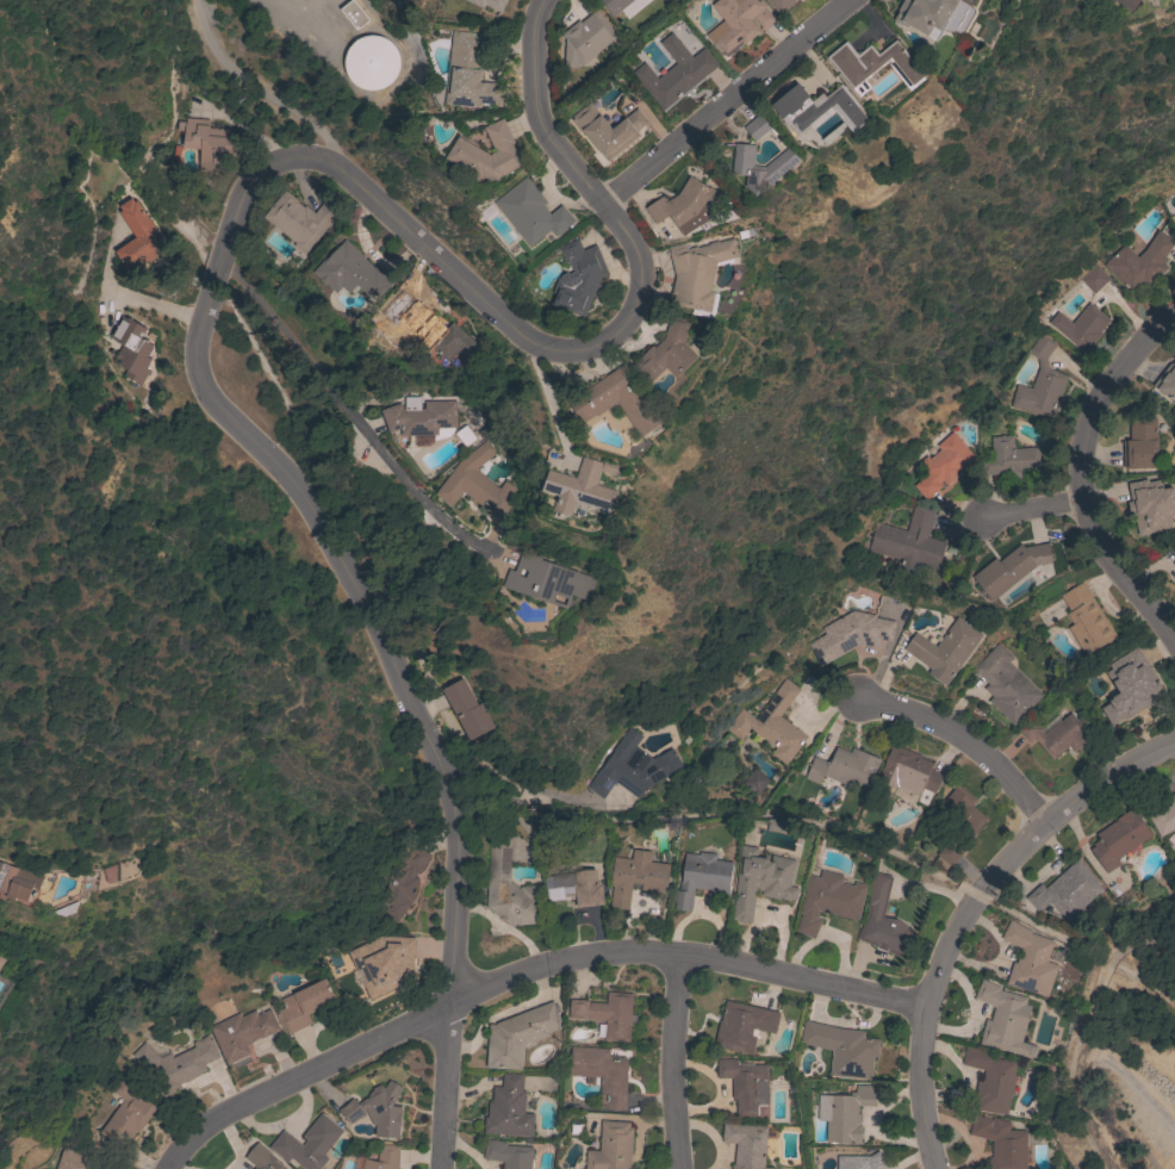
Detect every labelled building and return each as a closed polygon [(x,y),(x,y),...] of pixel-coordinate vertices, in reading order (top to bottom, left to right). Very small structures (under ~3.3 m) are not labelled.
[(338,10),(350,0),(352,0),(368,20),(355,30),(338,10)] [(483,8),(466,0),(507,0),(501,13),(485,5),(483,8)] [(613,17),(600,0),(633,0),(613,17)] [(711,5),(717,0),(736,0),(738,2),(741,0),(761,0),(766,6),(765,7),(772,17),(773,15),(776,19),(761,31),(761,30),(744,44),(740,41),(725,52),(717,43),(714,45),(705,35),(722,21),(723,23),(725,21),(711,5)] [(779,15),(767,0),(798,0),(779,15)] [(896,11),(902,0),(958,0),(957,1),(952,11),(951,11),(947,18),(949,19),(937,41),(908,25),(907,29),(893,21),(895,15),(896,15),(899,11),(896,11)] [(1132,12),(1112,0),(1139,0),(1132,12)] [(578,68),(564,68),(565,38),(561,35),(578,20),(580,23),(596,10),(617,36),(582,67),(578,62),(578,68)] [(453,31),(486,35),(481,82),(502,83),(499,105),(479,102),(479,107),(446,104),(453,31)] [(691,57),(704,48),(719,64),(663,110),(632,73),(644,62),(657,79),(676,63),(659,43),(671,32),(691,57)] [(397,71),(396,75),(392,80),(390,83),(385,86),(381,88),(377,89),(372,91),(367,89),(362,88),(358,87),(354,85),(350,81),(347,77),(346,73),(343,68),(343,63),(343,58),(344,54),(347,49),(349,45),(353,42),(356,38),(361,37),(366,35),(371,35),(375,35),(380,36),(384,38),(388,41),(392,44),(394,48),(397,52),(398,57),(399,62),(398,67),(397,71)] [(919,68),(918,69),(925,79),(910,91),(887,62),(865,80),(870,87),(859,97),(826,57),(846,41),(857,55),(870,44),(878,54),(895,39),(919,68)] [(798,82),(809,97),(808,98),(812,101),(822,93),(825,97),(840,83),(860,107),(858,108),(870,122),(860,129),(865,135),(858,141),(852,132),(835,111),(813,130),(810,126),(798,137),(790,126),(789,128),(781,118),(782,118),(771,105),(798,82)] [(636,108),(647,122),(636,131),(640,135),(608,161),(584,132),(583,133),(570,118),(589,102),(611,129),(636,108)] [(763,111),(779,132),(775,136),(770,130),(754,142),(742,128),(763,111)] [(209,119),(209,128),(236,130),(235,154),(229,154),(229,155),(224,155),(223,169),(213,168),(213,170),(199,169),(200,150),(184,148),(185,133),(181,133),(181,131),(176,130),(178,122),(185,122),(186,118),(209,119)] [(497,150),(496,149),(495,150),(484,128),(502,118),(514,143),(511,144),(523,164),(504,175),(498,185),(484,176),(483,179),(446,158),(458,137),(490,155),(497,150)] [(789,147),(801,160),(767,187),(766,194),(756,193),(745,186),(747,174),(733,173),(735,143),(756,144),(753,166),(765,167),(789,147)] [(689,175),(713,191),(717,189),(720,204),(709,206),(707,220),(683,236),(669,214),(655,224),(645,207),(663,195),(666,201),(678,193),(689,175)] [(574,222),(555,236),(551,230),(530,247),(495,203),(526,176),(547,203),(543,205),(549,213),(561,205),(574,222)] [(305,255),(293,245),(296,243),(262,217),(284,191),(297,200),(297,201),(304,207),(305,206),(313,213),(324,199),(342,212),(329,229),(327,226),(305,255)] [(167,247),(163,249),(164,251),(133,272),(132,271),(128,273),(114,251),(135,237),(119,212),(122,210),(119,206),(131,198),(133,201),(136,200),(167,247)] [(1165,267),(1145,286),(1142,282),(1130,293),(1102,263),(1124,244),(1136,257),(1144,249),(1157,230),(1174,242),(1161,262),(1165,267)] [(584,317),(572,312),(571,315),(553,307),(551,303),(552,298),(557,297),(557,294),(553,293),(558,278),(560,279),(561,274),(566,273),(568,274),(573,272),(568,262),(565,265),(558,247),(577,238),(583,250),(595,244),(609,274),(599,278),(584,317)] [(710,291),(715,292),(710,312),(669,304),(674,276),(669,253),(670,253),(667,247),(685,243),(686,249),(696,245),(697,248),(708,245),(708,243),(717,241),(717,242),(733,238),(738,256),(716,262),(710,291)] [(325,282),(324,284),(319,280),(321,279),(313,272),(336,245),(338,247),(346,240),(365,256),(363,259),(374,268),(374,267),(392,282),(379,297),(377,294),(372,299),(360,287),(354,294),(352,291),(349,293),(342,286),(337,293),(325,282)] [(1093,293),(1080,280),(1095,265),(1108,278),(1093,293)] [(480,348),(468,361),(456,352),(447,361),(435,350),(430,354),(419,344),(425,338),(404,318),(398,325),(381,311),(396,294),(411,309),(410,311),(411,312),(421,301),(443,322),(442,324),(446,328),(452,322),(480,348)] [(1088,301),(1109,319),(1100,331),(1102,334),(1086,354),(1047,322),(1057,311),(1071,323),(1088,301)] [(697,356),(676,378),(665,367),(649,384),(632,366),(651,346),(654,348),(664,338),(670,315),(689,321),(684,342),(697,356)] [(116,352),(118,350),(122,344),(108,336),(120,316),(126,319),(128,317),(147,329),(143,334),(144,335),(142,338),(143,340),(144,338),(148,341),(148,342),(154,346),(153,347),(155,349),(150,357),(147,355),(147,356),(151,359),(147,367),(150,369),(141,385),(123,374),(125,371),(117,366),(119,361),(114,359),(113,354),(116,352)] [(1009,406),(1015,385),(1030,388),(1038,368),(1037,360),(1027,353),(1040,332),(1056,342),(1045,357),(1047,368),(1068,375),(1052,418),(1009,406)] [(1169,362),(1174,367),(1174,404),(1151,385),(1169,362)] [(623,365),(663,422),(640,437),(617,402),(597,416),(596,413),(583,423),(568,402),(623,365)] [(467,423),(465,425),(475,439),(465,447),(454,434),(456,431),(456,430),(453,430),(448,436),(434,441),(434,435),(400,436),(400,428),(388,433),(380,410),(399,403),(402,409),(404,409),(404,397),(419,397),(419,409),(423,409),(423,402),(454,400),(455,410),(459,410),(467,423)] [(1156,467),(1123,468),(1121,440),(1129,440),(1129,418),(1156,418),(1156,467)] [(1038,447),(1040,472),(1021,473),(1021,478),(1001,479),(1000,474),(982,475),(981,455),(991,454),(990,437),(1000,436),(1000,431),(1003,431),(1005,436),(1013,435),(1013,448),(1038,447)] [(962,470),(963,471),(946,486),(941,480),(939,484),(941,486),(925,500),(912,485),(926,473),(916,464),(925,455),(927,459),(938,449),(935,447),(952,433),(975,458),(962,470)] [(485,440),(495,453),(474,470),(484,477),(484,478),(497,487),(498,489),(504,481),(515,490),(509,498),(514,502),(499,520),(484,515),(486,510),(462,492),(452,506),(435,495),(459,461),(485,440)] [(617,491),(611,512),(596,508),(596,506),(577,500),(572,516),(554,511),(558,496),(542,491),(549,470),(577,478),(583,456),(604,462),(604,460),(618,465),(616,475),(602,471),(597,485),(617,491)] [(1174,495),(1174,514),(1174,515),(1170,516),(1171,523),(1169,523),(1170,529),(1137,536),(1133,515),(1130,516),(1126,502),(1131,502),(1126,483),(1148,479),(1148,481),(1160,479),(1162,489),(1173,486),(1174,495)] [(906,531),(913,505),(934,511),(927,537),(945,542),(938,570),(868,551),(875,523),(906,531)] [(1047,542),(1051,562),(1036,565),(991,601),(971,577),(995,558),(999,561),(1021,543),(1024,547),(1047,542)] [(515,571),(521,552),(541,558),(540,561),(596,578),(589,599),(571,595),(567,607),(503,587),(509,568),(515,571)] [(1115,636),(1089,653),(1086,648),(1081,651),(1067,628),(1073,624),(1065,614),(1070,611),(1059,596),(1082,582),(1115,636)] [(875,615),(875,617),(894,621),(890,641),(879,639),(878,647),(863,645),(863,646),(857,645),(820,666),(807,643),(825,634),(821,628),(851,610),(875,615)] [(945,685),(927,673),(930,669),(903,649),(915,632),(935,647),(957,617),(963,622),(964,621),(969,624),(969,626),(982,635),(945,685)] [(1042,695),(1012,726),(988,701),(991,697),(983,689),(988,684),(972,669),(997,642),(1012,657),(1007,661),(1042,695)] [(1125,719),(1124,716),(1111,725),(1100,708),(1109,702),(1108,699),(1112,698),(1111,697),(1119,692),(1113,684),(1105,672),(1111,669),(1108,664),(1136,646),(1162,688),(1151,695),(1155,699),(1125,719)] [(477,704),(480,703),(493,727),(468,741),(440,690),(461,678),(477,704)] [(775,694),(773,692),(784,678),(798,690),(779,716),(807,736),(785,765),(770,753),(771,752),(764,746),(766,741),(748,728),(740,740),(725,728),(740,708),(754,719),(775,694)] [(1033,739),(1028,742),(1018,730),(1033,717),(1042,727),(1056,715),(1061,721),(1070,713),(1076,719),(1081,714),(1089,723),(1084,728),(1092,736),(1074,752),(1068,746),(1052,760),(1033,739)] [(653,760),(652,758),(658,756),(672,748),(682,766),(669,773),(669,775),(647,788),(639,800),(615,782),(602,798),(585,786),(604,761),(611,751),(629,727),(641,736),(633,747),(632,746),(624,756),(640,769),(653,760)] [(921,756),(920,758),(933,763),(931,769),(941,773),(934,792),(920,786),(918,792),(899,785),(897,788),(876,779),(890,742),(921,756)] [(879,759),(871,778),(870,778),(865,789),(848,782),(847,785),(822,775),(819,784),(804,778),(813,757),(827,763),(829,757),(831,757),(835,746),(850,753),(852,747),(879,759)] [(738,788),(755,797),(765,780),(748,770),(738,788)] [(951,866),(949,864),(945,870),(933,862),(937,856),(935,856),(959,823),(939,807),(957,784),(976,798),(970,806),(987,819),(951,866)] [(1167,797),(1174,793),(1174,828),(1160,837),(1148,817),(1170,803),(1167,797)] [(1117,859),(1120,864),(1106,873),(1095,858),(1095,859),(1093,856),(1093,854),(1089,850),(1094,846),(1092,844),(1099,839),(1095,834),(1117,820),(1115,819),(1131,808),(1150,834),(1117,859)] [(958,851),(936,832),(919,853),(942,871),(958,851)] [(520,889),(520,887),(539,884),(543,922),(517,926),(516,924),(512,928),(486,907),(489,838),(510,838),(509,871),(510,871),(509,881),(520,889)] [(403,909),(387,907),(393,873),(412,845),(429,856),(419,872),(417,871),(414,877),(418,878),(414,901),(411,901),(410,906),(408,906),(403,909)] [(789,901),(782,898),(781,897),(779,897),(778,900),(760,895),(761,891),(756,890),(752,922),(745,921),(744,924),(738,922),(736,920),(732,920),(740,845),(758,847),(757,858),(769,859),(767,862),(771,863),(772,856),(795,860),(789,885),(798,888),(795,901),(790,900),(789,901)] [(669,864),(666,889),(660,888),(660,893),(641,890),(641,884),(632,883),(628,910),(609,908),(615,857),(630,859),(630,852),(632,852),(632,850),(651,852),(649,862),(669,864)] [(698,854),(698,852),(719,854),(717,858),(732,860),(728,895),(710,893),(710,890),(694,888),(690,912),(673,909),(676,891),(678,891),(679,882),(680,882),(684,853),(698,854)] [(1077,859),(1094,877),(1093,878),(1102,889),(1067,921),(1050,902),(1038,913),(1025,897),(1040,884),(1044,888),(1077,859)] [(15,901),(0,896),(0,862),(43,876),(39,890),(37,889),(32,903),(17,898),(15,901)] [(107,884),(101,869),(116,864),(117,882),(107,884)] [(604,904),(576,908),(574,895),(564,896),(564,900),(546,902),(542,876),(596,870),(598,884),(602,883),(604,904)] [(822,920),(813,939),(795,931),(808,875),(819,878),(820,871),(843,876),(841,883),(852,885),(853,881),(866,884),(857,921),(819,912),(817,918),(822,920)] [(896,920),(907,927),(913,929),(901,957),(887,951),(887,952),(876,949),(876,947),(856,938),(869,908),(865,907),(872,872),(891,876),(883,918),(896,920)] [(76,909),(77,912),(63,918),(62,915),(49,912),(80,898),(76,909)] [(1053,941),(1046,960),(1058,965),(1046,997),(1005,983),(1012,962),(1015,963),(1020,949),(1000,938),(1009,920),(1031,931),(1030,933),(1053,941)] [(411,939),(410,957),(414,957),(412,964),(410,964),(410,971),(412,971),(411,978),(400,983),(399,982),(371,996),(365,983),(367,982),(361,968),(358,970),(355,965),(353,965),(350,959),(352,957),(349,952),(371,941),(372,943),(380,938),(392,939),(393,938),(411,939)] [(334,999),(323,1005),(324,1007),(307,1015),(311,1024),(287,1034),(275,1011),(282,1007),(279,1000),(324,978),(334,999)] [(1026,997),(1025,1003),(1031,1006),(1024,1031),(1020,1043),(1037,1046),(1033,1058),(978,1044),(984,1019),(990,1020),(994,1007),(974,999),(981,980),(1001,988),(1000,990),(1026,997)] [(588,1000),(588,1002),(605,1003),(607,993),(632,994),(629,1041),(603,1040),(604,1037),(597,1037),(597,1024),(604,1025),(605,1020),(568,1019),(570,999),(588,1000)] [(779,1012),(775,1033),(757,1030),(752,1030),(752,1034),(756,1036),(752,1055),(713,1046),(719,1020),(720,1020),(725,1000),(779,1012)] [(553,1001),(560,1021),(558,1022),(559,1028),(548,1032),(549,1036),(534,1041),(536,1045),(526,1049),(523,1049),(521,1070),(485,1068),(489,1025),(495,1025),(496,1022),(553,1001)] [(241,1016),(255,1009),(257,1014),(269,1008),(279,1030),(261,1038),(261,1037),(251,1041),(253,1043),(247,1045),(250,1053),(226,1064),(209,1027),(238,1013),(241,1016)] [(829,1075),(832,1051),(797,1043),(803,1020),(839,1028),(863,1031),(863,1038),(878,1039),(877,1056),(872,1056),(870,1080),(829,1075)] [(169,1050),(173,1057),(194,1046),(192,1041),(207,1034),(209,1039),(210,1039),(219,1057),(204,1064),(206,1069),(195,1075),(197,1076),(180,1084),(181,1088),(162,1098),(148,1069),(132,1053),(143,1043),(157,1056),(169,1050)] [(960,1064),(965,1044),(997,1052),(996,1058),(1015,1062),(1013,1075),(1014,1076),(1012,1095),(1009,1094),(1007,1108),(1006,1108),(1005,1114),(971,1109),(976,1080),(982,1081),(983,1069),(960,1064)] [(609,1049),(609,1056),(626,1056),(624,1074),(627,1074),(624,1109),(604,1108),(605,1095),(599,1095),(599,1077),(568,1075),(570,1046),(609,1049)] [(769,1106),(758,1106),(759,1117),(736,1117),(736,1099),(732,1099),(732,1077),(715,1078),(715,1059),(736,1059),(736,1065),(767,1064),(769,1106)] [(508,1134),(508,1138),(498,1137),(499,1134),(483,1133),(484,1118),(486,1118),(487,1101),(491,1101),(492,1086),(501,1087),(502,1072),(523,1074),(522,1090),(524,1090),(523,1113),(534,1113),(533,1136),(508,1134)] [(111,1090),(122,1078),(132,1088),(133,1087),(158,1103),(138,1132),(137,1131),(123,1150),(99,1132),(122,1100),(111,1090)] [(368,1095),(369,1093),(372,1090),(372,1089),(379,1084),(384,1088),(388,1080),(402,1088),(391,1106),(402,1106),(399,1138),(374,1136),(375,1125),(373,1125),(366,1111),(350,1124),(338,1111),(352,1098),(358,1103),(362,1100),(367,1098),(368,1095)] [(825,1120),(817,1120),(817,1095),(850,1095),(850,1092),(854,1093),(854,1086),(874,1086),(874,1106),(857,1106),(857,1114),(859,1114),(859,1124),(860,1124),(860,1144),(848,1144),(848,1142),(825,1142),(825,1120)] [(329,1158),(320,1168),(304,1168),(291,1158),(287,1163),(268,1148),(282,1130),(301,1145),(306,1139),(301,1136),(321,1112),(343,1131),(324,1155),(329,1158)] [(1026,1130),(1026,1168),(988,1168),(988,1157),(991,1157),(991,1140),(968,1134),(972,1115),(990,1120),(991,1118),(1011,1123),(1008,1130),(1026,1130)] [(632,1127),(630,1168),(584,1168),(585,1150),(598,1151),(601,1120),(628,1123),(628,1127),(632,1127)] [(771,1168),(733,1168),(735,1143),(721,1142),(722,1123),(766,1126),(763,1167),(771,1168)] [(531,1146),(530,1168),(502,1168),(503,1161),(492,1161),(492,1159),(483,1158),(484,1139),(506,1140),(505,1145),(531,1146)] [(276,1163),(284,1168),(254,1168),(255,1168),(244,1157),(256,1142),(269,1152),(268,1154),(278,1162),(276,1163)] [(398,1167),(397,1168),(362,1168),(365,1158),(377,1162),(377,1146),(381,1146),(381,1144),(392,1144),(392,1150),(398,1150),(398,1167)] [(100,1157),(96,1168),(54,1168),(62,1146),(63,1145),(69,1146),(70,1146),(70,1148),(100,1157)] [(889,1168),(887,1168),(836,1168),(837,1168),(844,1168),(844,1159),(860,1159),(878,1150),(882,1155),(883,1154),(888,1162),(885,1163),(889,1168)]
